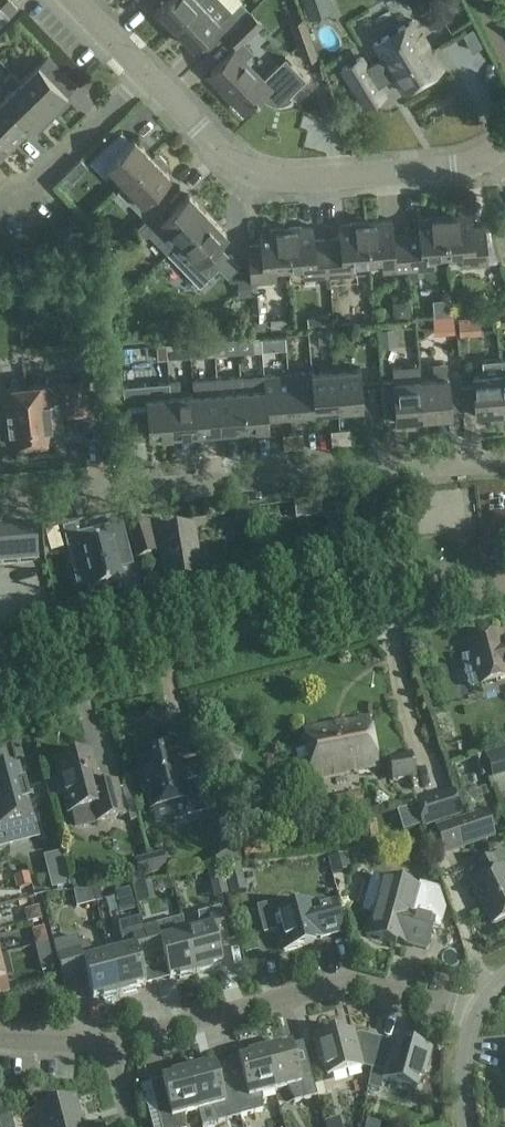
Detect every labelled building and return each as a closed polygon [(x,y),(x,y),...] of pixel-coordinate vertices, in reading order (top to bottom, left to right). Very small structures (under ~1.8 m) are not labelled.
[(174,28),(202,0),(165,0),(156,9),(157,10),(154,13),(154,17),(160,22),(164,22),(166,20),(174,28)] [(240,19),(248,11),(240,2),(242,0),(202,0),(174,28),(193,47),(196,44),(205,53),(240,19)] [(308,22),(335,13),(331,0),(301,0),(308,22)] [(0,7),(0,25),(9,17),(0,7)] [(249,12),(226,35),(238,47),(261,24),(249,12)] [(441,68),(412,21),(373,45),(402,92),(441,68)] [(309,27),(294,32),(304,62),(319,56),(309,27)] [(475,32),(465,38),(476,56),(485,50),(475,32)] [(243,112),(260,95),(263,98),(267,101),(271,103),(275,104),(278,104),(282,104),(286,103),(288,102),(291,98),(288,95),(290,94),(299,103),(313,90),(304,80),(306,79),(285,57),(262,80),(233,50),(209,73),(230,95),(228,96),(243,112)] [(20,82),(53,116),(64,106),(59,101),(67,94),(66,94),(76,85),(47,56),(38,64),(20,82)] [(38,122),(43,127),(53,116),(20,82),(10,72),(3,79),(13,89),(3,98),(32,128),(38,122)] [(32,128),(3,98),(0,101),(0,130),(14,145),(32,128)] [(14,145),(0,130),(0,159),(14,145)] [(112,172),(124,184),(152,157),(133,138),(123,148),(114,139),(90,162),(106,178),(112,172)] [(159,186),(170,176),(164,170),(166,167),(166,163),(159,156),(155,155),(152,158),(152,157),(124,184),(117,191),(145,219),(159,205),(169,196),(159,186)] [(148,234),(157,242),(167,253),(207,215),(188,195),(168,214),(159,205),(145,219),(136,228),(144,237),(148,234)] [(470,214),(444,216),(447,253),(461,252),(462,266),(488,264),(485,227),(471,228),(470,214)] [(226,234),(207,215),(167,253),(178,264),(199,287),(219,267),(206,254),(226,234)] [(419,232),(405,233),(408,270),(434,268),(433,254),(447,253),(444,216),(418,218),(419,232)] [(365,223),(368,260),(368,267),(382,267),(382,272),(408,270),(405,233),(392,234),(391,220),(365,223)] [(339,238),(326,239),(329,276),(355,274),(354,261),(368,260),(365,223),(338,225),(339,238)] [(312,227),(286,229),(288,266),(302,265),(303,278),(329,276),(326,239),(313,240),(312,227)] [(492,227),(485,227),(488,264),(501,262),(492,227)] [(275,267),(288,266),(286,229),(259,231),(260,244),(247,246),(250,278),(250,283),(276,280),(275,267)] [(251,291),(250,283),(250,278),(239,279),(240,297),(251,296),(251,293),(251,291)] [(266,319),(263,319),(263,312),(265,312),(264,292),(256,293),(259,321),(253,321),(254,331),(267,330),(266,319)] [(332,327),(333,327),(332,315),(320,316),(322,328),(332,327)] [(394,328),(381,329),(382,346),(395,345),(394,328)] [(262,351),(261,336),(251,337),(252,352),(262,351)] [(215,354),(213,340),(204,341),(205,355),(215,354)] [(213,340),(215,354),(224,354),(223,340),(213,340)] [(176,357),(190,356),(189,342),(166,344),(167,358),(176,357)] [(167,358),(166,344),(156,345),(157,359),(167,358)] [(450,414),(463,413),(461,385),(460,372),(447,373),(447,362),(432,363),(433,378),(420,379),(423,416),(436,415),(437,420),(451,419),(450,414)] [(423,416),(420,379),(419,365),(392,368),(393,379),(380,380),(381,392),(384,420),(396,419),(396,423),(410,422),(410,417),(423,416)] [(360,368),(335,370),(338,409),(363,407),(360,368)] [(335,370),(311,372),(314,410),(338,409),(335,370)] [(311,372),(288,374),(291,412),(314,410),(311,372)] [(473,384),(461,385),(463,413),(475,412),(475,417),(489,416),(488,411),(502,410),(499,373),(472,375),(473,384)] [(268,414),(291,412),(288,374),(264,376),(268,426),(268,414)] [(220,430),(244,428),(240,378),(240,375),(216,377),(220,430)] [(244,428),(268,426),(264,376),(240,378),(244,428)] [(196,432),(220,430),(216,377),(192,379),(193,393),(196,432)] [(55,439),(53,416),(91,411),(87,378),(25,385),(31,442),(55,439)] [(168,381),(168,382),(169,395),(173,434),(196,432),(193,393),(181,394),(179,380),(168,381)] [(173,434),(169,395),(168,382),(124,386),(128,432),(148,430),(148,436),(173,434)] [(7,445),(31,442),(25,385),(1,387),(7,445)] [(349,429),(340,430),(341,444),(350,443),(349,429)] [(341,444),(340,430),(330,431),(331,445),(341,444)] [(293,448),(292,433),(283,434),(284,449),(293,448)] [(292,433),(293,448),(303,447),(302,433),(292,433)] [(278,514),(294,512),(295,517),(321,515),(320,501),(293,504),(293,502),(233,509),(234,521),(246,520),(246,516),(257,515),(258,518),(279,517),(278,514)] [(345,548),(341,516),(324,518),(329,550),(345,548)] [(119,566),(116,554),(129,551),(121,517),(106,520),(107,523),(76,531),(73,522),(61,525),(64,537),(75,535),(87,581),(90,593),(124,584),(119,566)] [(164,583),(199,578),(193,529),(150,534),(146,523),(128,529),(137,558),(156,552),(161,552),(164,583)] [(34,526),(0,528),(0,563),(37,561),(34,526)] [(474,654),(465,657),(462,661),(469,686),(474,688),(504,680),(504,642),(503,635),(471,643),(474,654)] [(303,730),(311,779),(344,773),(350,773),(377,768),(368,718),(303,730)] [(489,775),(504,770),(504,745),(480,753),(487,775),(489,775)] [(142,792),(145,791),(151,811),(186,802),(183,791),(203,786),(197,762),(186,765),(186,767),(178,769),(172,746),(136,755),(141,775),(138,776),(142,792)] [(115,784),(99,788),(90,754),(55,763),(68,814),(93,808),(97,823),(123,816),(115,784)] [(391,781),(397,780),(414,776),(410,755),(387,759),(391,781)] [(27,803),(28,803),(23,784),(22,784),(18,767),(0,772),(0,845),(3,844),(2,838),(34,829),(27,803)] [(453,791),(414,804),(415,806),(421,827),(422,828),(462,816),(453,791)] [(336,814),(364,809),(361,794),(333,798),(336,814)] [(421,827),(415,806),(396,812),(403,833),(421,827)] [(486,811),(435,829),(444,855),(495,838),(486,811)] [(346,855),(328,860),(332,874),(350,870),(346,855)] [(152,874),(165,871),(162,860),(157,857),(148,859),(152,874)] [(504,918),(504,881),(498,869),(496,870),(490,858),(472,868),(479,880),(470,885),(492,925),(504,918)] [(140,878),(152,874),(148,859),(140,862),(137,867),(140,878)] [(231,895),(246,891),(240,867),(225,871),(231,895)] [(47,873),(51,889),(69,884),(66,869),(47,873)] [(220,869),(206,873),(213,898),(227,895),(220,869)] [(375,915),(372,914),(366,937),(397,945),(397,942),(427,950),(435,919),(414,913),(416,908),(380,898),(375,915)] [(313,902),(277,911),(281,927),(278,928),(284,952),(315,944),(314,940),(344,933),(336,902),(314,908),(313,902)] [(185,934),(195,973),(221,967),(216,944),(227,942),(219,908),(197,915),(197,918),(197,931),(185,934)] [(195,973),(185,934),(172,937),(166,926),(165,923),(143,929),(151,962),(164,959),(169,980),(195,973)] [(108,954),(119,993),(145,986),(140,966),(151,962),(143,929),(120,935),(121,939),(120,951),(108,954)] [(119,993),(108,954),(96,957),(90,947),(89,943),(79,946),(77,937),(54,943),(56,952),(64,985),(87,979),(93,1000),(119,993)] [(10,993),(7,980),(5,980),(0,961),(0,996),(10,993)] [(18,1007),(15,996),(0,1001),(0,1012),(18,1007)] [(371,1069),(379,1039),(361,1034),(355,1036),(354,1032),(346,1034),(345,1030),(314,1038),(320,1062),(323,1061),(327,1077),(364,1068),(371,1069)] [(379,1039),(371,1069),(384,1073),(382,1080),(418,1089),(422,1073),(425,1074),(432,1050),(402,1042),(401,1045),(379,1039)] [(265,1054),(275,1092),(287,1089),(292,1098),(293,1102),(316,1096),(308,1065),(296,1068),(291,1047),(265,1054)] [(275,1092),(265,1054),(239,1061),(244,1082),(232,1085),(240,1116),(262,1110),(261,1108),(261,1096),(275,1092)] [(188,1074),(198,1112),(211,1109),(217,1120),(218,1123),(240,1116),(232,1085),(220,1089),(214,1067),(188,1074)] [(188,1074),(162,1081),(168,1103),(156,1106),(161,1126),(185,1126),(186,1116),(198,1112),(188,1074)] [(83,1126),(76,1097),(36,1108),(41,1126),(82,1126),(83,1126)] [(324,1123),(325,1126),(342,1126),(340,1119),(324,1123)]
